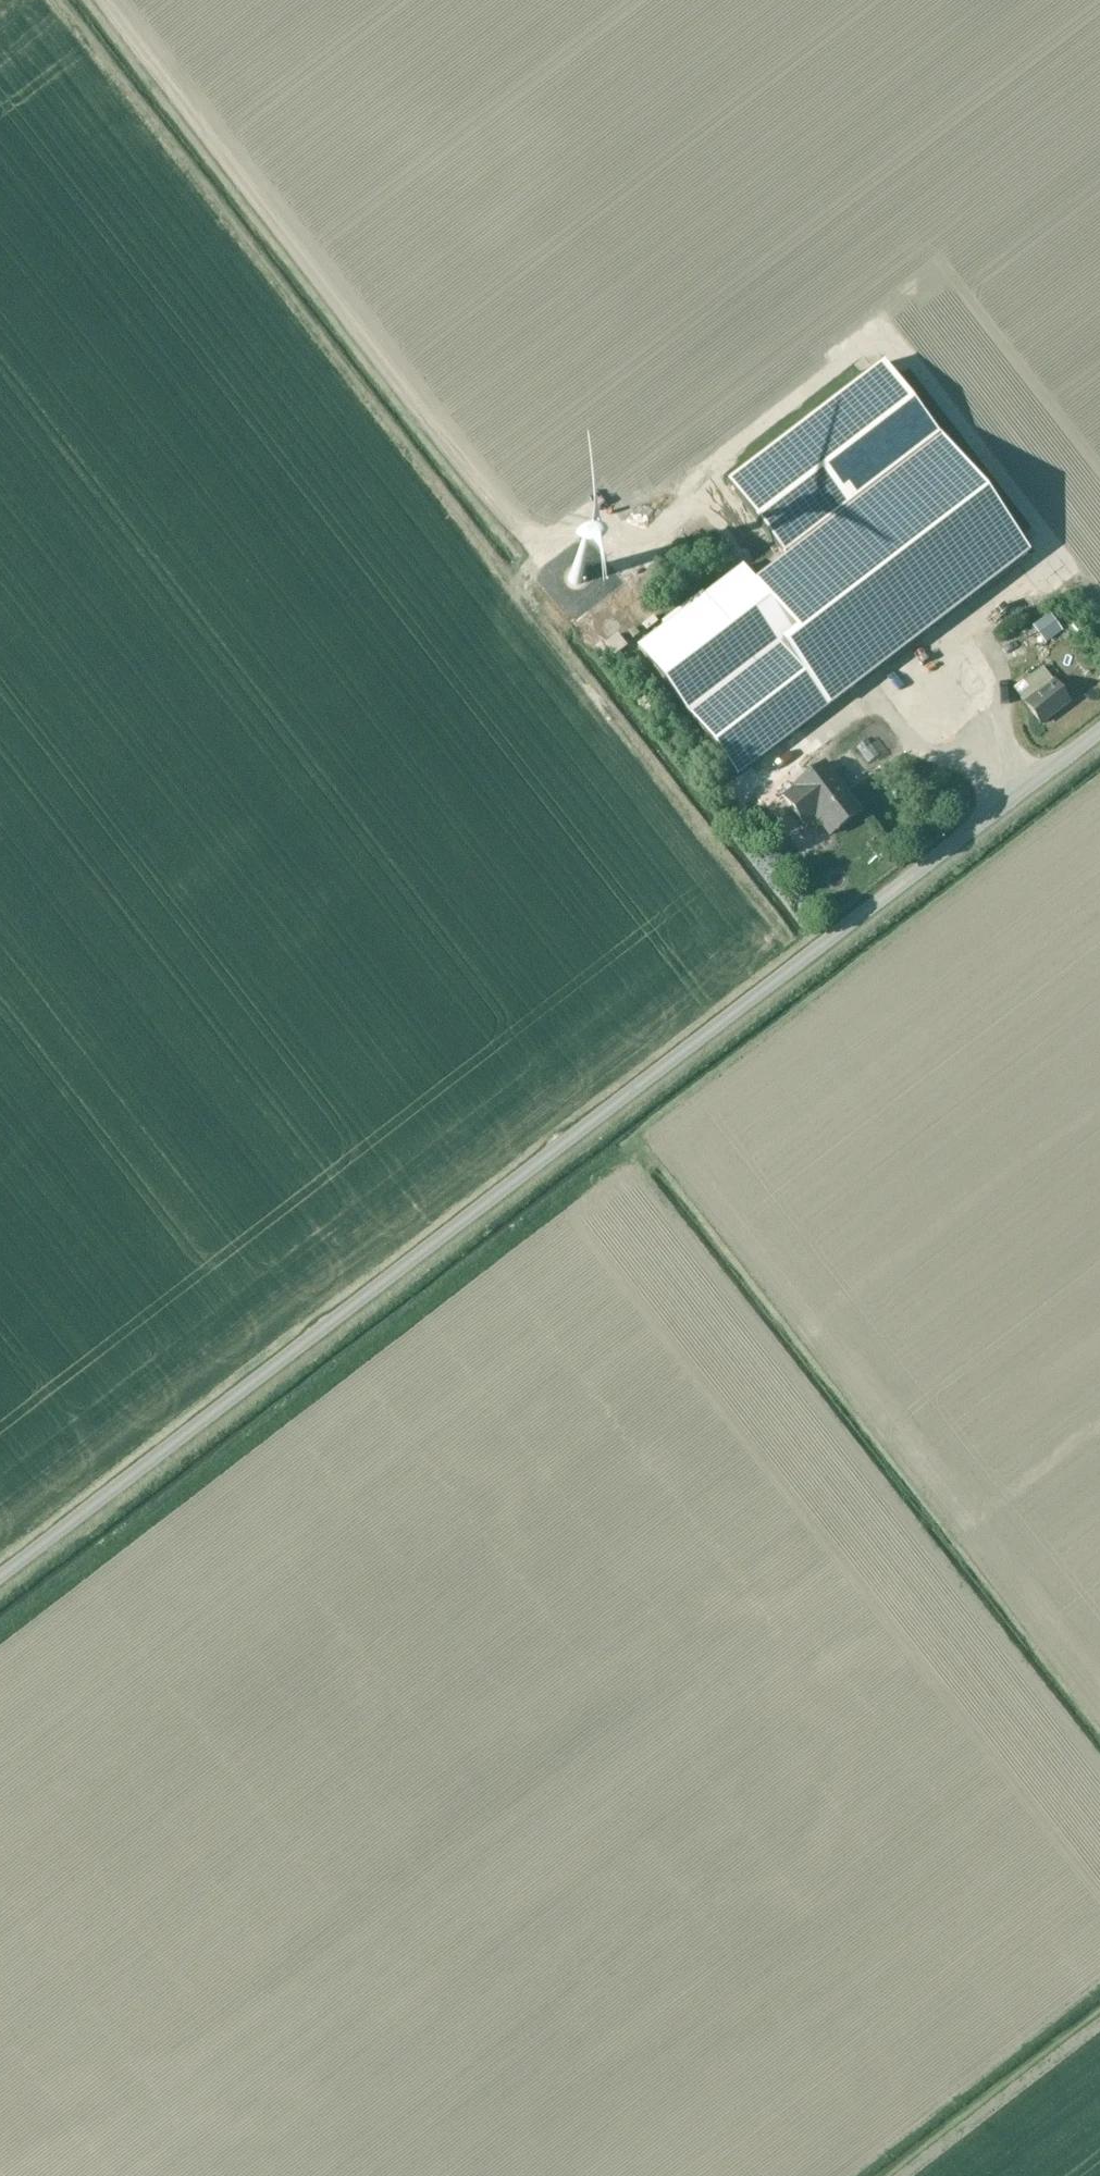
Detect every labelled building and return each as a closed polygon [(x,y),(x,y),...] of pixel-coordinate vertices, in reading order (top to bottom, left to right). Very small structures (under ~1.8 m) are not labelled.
[(727,484),(783,556),(940,435),(885,363),(727,484)] [(783,556),(785,559),(754,583),(795,635),(780,647),(828,709),(1028,554),(940,435),(783,556)] [(828,709),(780,647),(795,635),(742,566),(638,646),(690,715),(738,778),(828,709)] [(569,579),(569,580),(569,581),(569,582),(569,583),(570,583),(570,584),(570,585),(571,585),(571,586),(572,586),(572,587),(573,587),(574,587),(575,588),(576,588),(577,588),(578,588),(579,588),(579,587),(580,587),(581,587),(582,586),(583,585),(584,584),(584,583),(584,582),(584,581),(585,581),(585,580),(585,579),(584,578),(584,577),(584,576),(583,575),(582,574),(581,573),(580,573),(579,573),(579,572),(578,572),(577,572),(576,572),(575,572),(574,573),(573,573),(572,574),(571,574),(571,575),(570,575),(570,576),(570,577),(569,577),(569,578),(569,579)] [(1049,616),(1036,625),(1048,641),(1060,632),(1049,616)] [(1043,667),(1014,689),(1040,724),(1069,703),(1043,667)] [(793,789),(783,796),(804,825),(817,817),(827,832),(858,809),(824,763),(792,786),(793,789)] [(744,811),(739,816),(741,823),(748,825),(753,820),(751,813),(744,811)]
